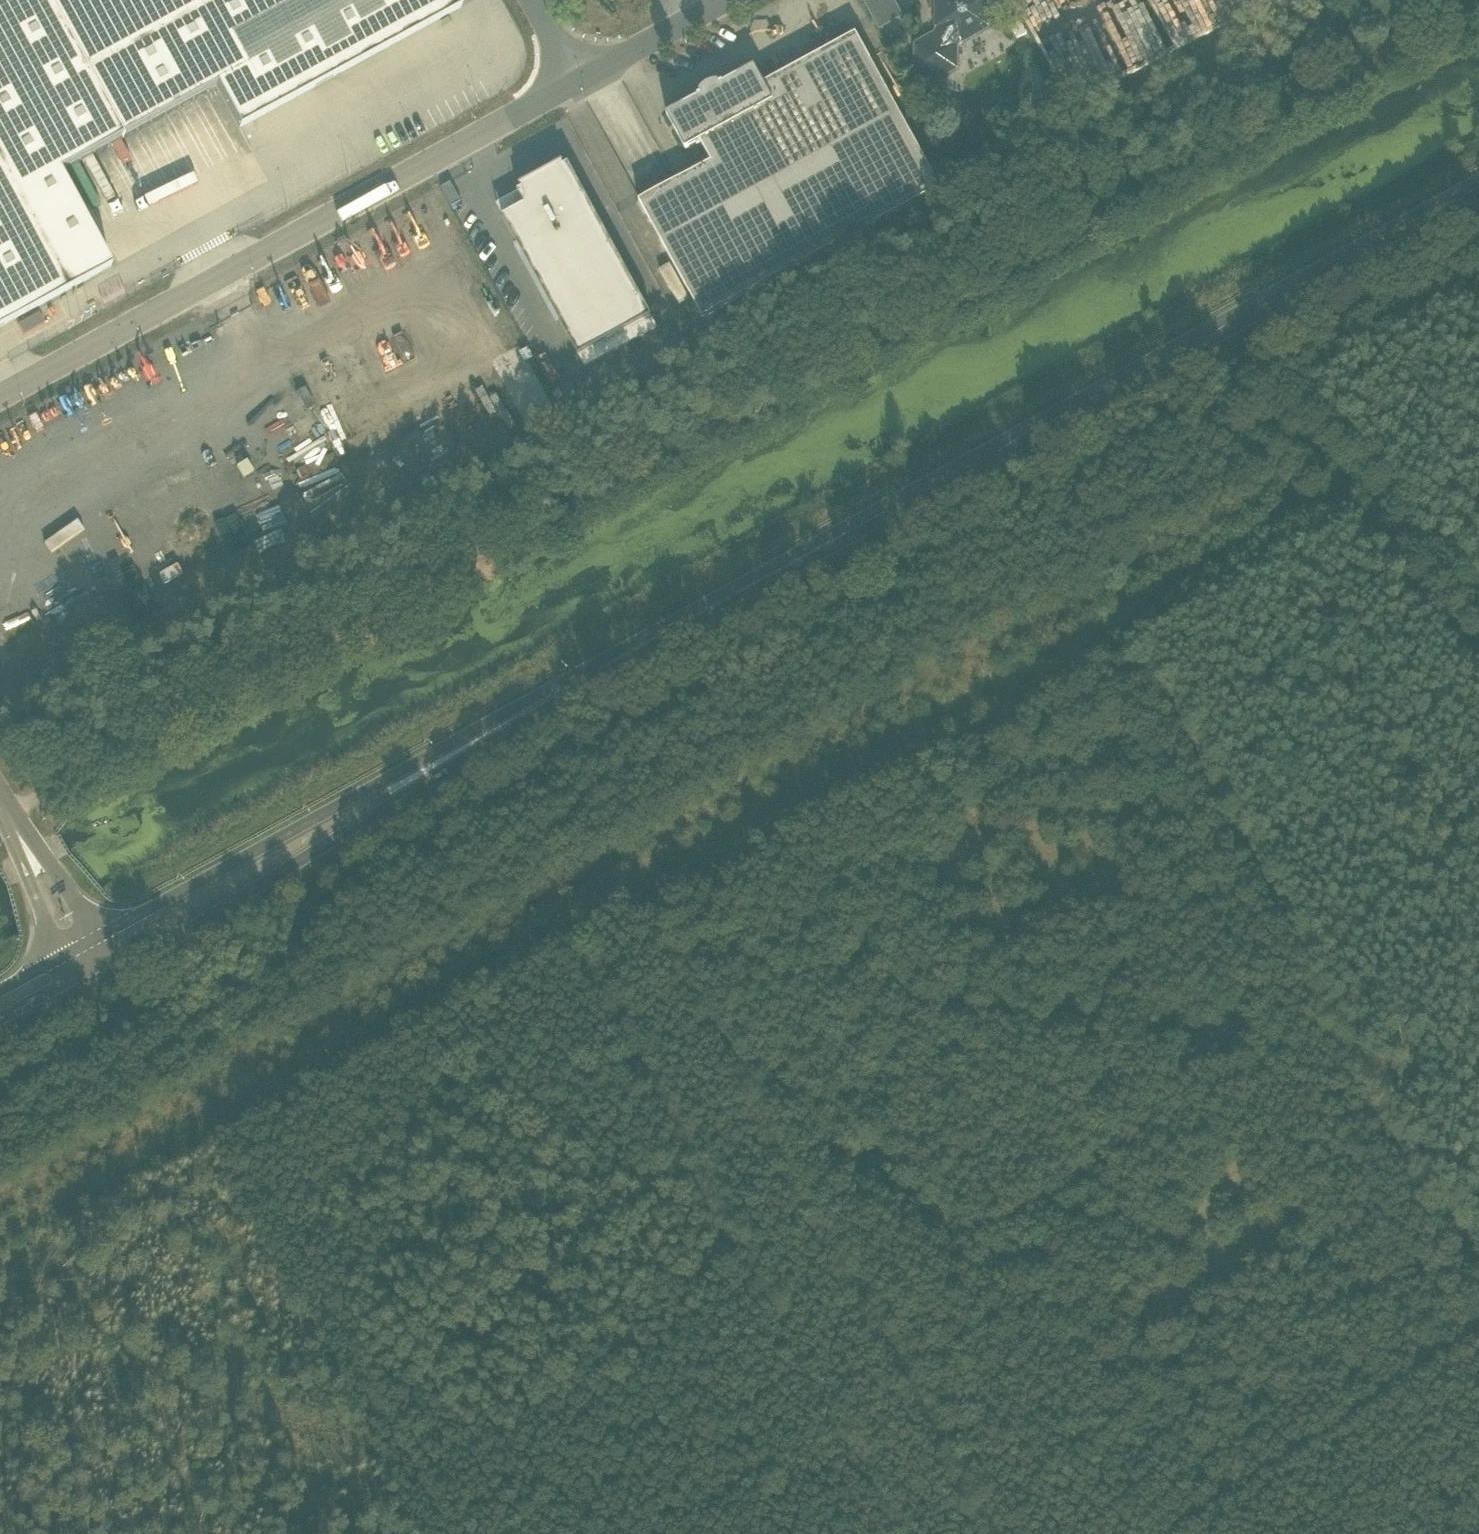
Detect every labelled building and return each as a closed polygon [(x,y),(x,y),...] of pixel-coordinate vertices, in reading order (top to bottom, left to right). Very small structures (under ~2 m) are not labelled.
[(457,0),(0,0),(0,327),(111,266),(59,172),(216,86),(239,128),(461,7),(457,0)] [(880,29),(906,18),(899,0),(868,0),(880,29)] [(988,0),(938,0),(938,26),(941,27),(936,35),(917,46),(917,68),(936,79),(955,68),(955,46),(960,39),(963,40),(988,26),(988,0)] [(1188,14),(1214,0),(1180,0),(1188,14)] [(764,84),(755,67),(667,115),(686,150),(701,142),(712,162),(640,202),(703,318),(941,188),(856,34),(764,84)] [(982,139),(963,107),(955,105),(948,109),(946,117),(965,149),(972,151),(980,147),(982,139)] [(523,189),(518,192),(525,204),(502,217),(579,357),(653,316),(569,164),(564,166),(563,164),(564,164),(563,162),(558,165),(525,183),(520,186),(521,187),(522,187),(523,189)] [(441,188),(451,206),(461,201),(451,182),(441,188)]
